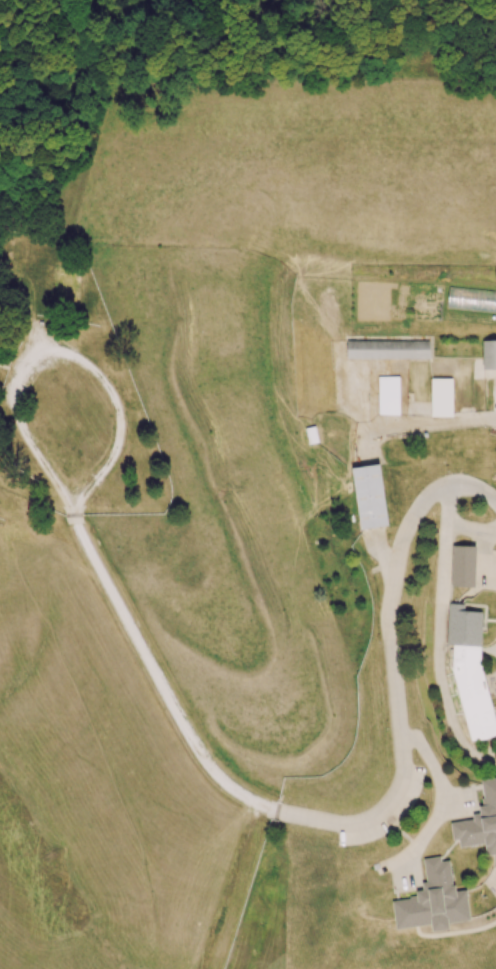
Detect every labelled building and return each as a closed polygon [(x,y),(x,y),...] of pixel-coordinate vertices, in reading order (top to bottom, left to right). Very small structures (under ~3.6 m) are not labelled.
[(485,339),(495,339),(495,367),(486,367),(485,339)] [(349,341),(430,340),(430,356),(349,357),(349,341)] [(378,413),(378,376),(398,376),(398,413),(378,413)] [(432,414),(432,378),(452,378),(452,414),(432,414)] [(318,441),(309,442),(307,426),(316,425),(318,441)] [(360,527),(352,468),(379,464),(387,524),(360,527)] [(476,586),(452,585),(454,544),(477,545),(476,586)] [(464,613),(462,602),(443,606),(451,644),(448,645),(468,741),(495,736),(495,724),(473,611),(464,613)] [(483,813),(472,814),(472,820),(450,822),(452,840),(458,840),(458,847),(485,844),(486,855),(495,854),(495,778),(479,780),(483,813)] [(395,929),(431,925),(432,931),(448,929),(448,923),(470,921),(466,890),(453,891),(450,860),(441,861),(440,856),(421,859),(426,894),(391,899),(395,929)]
